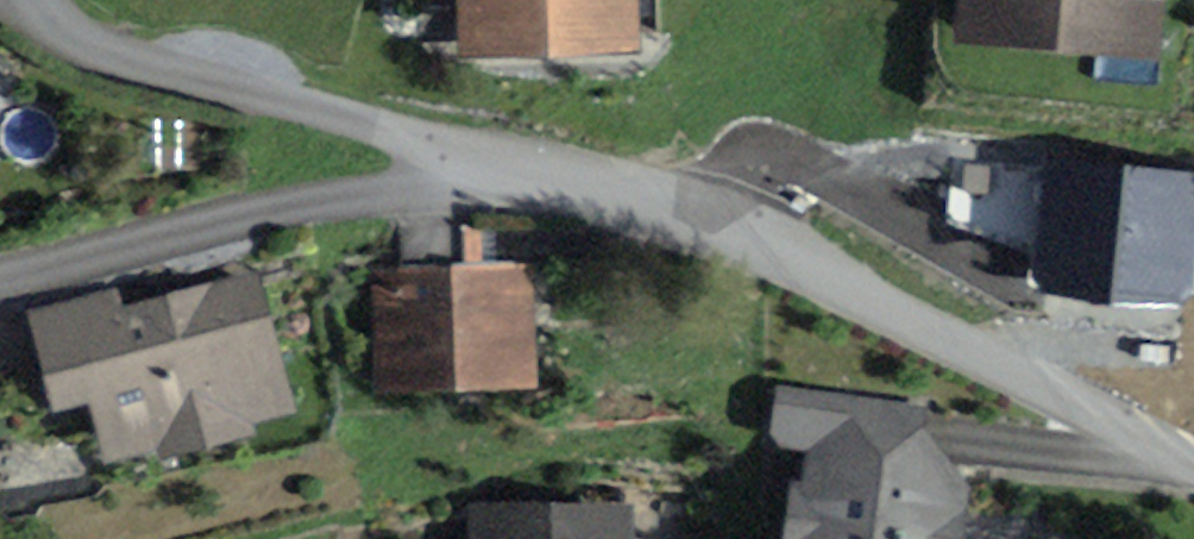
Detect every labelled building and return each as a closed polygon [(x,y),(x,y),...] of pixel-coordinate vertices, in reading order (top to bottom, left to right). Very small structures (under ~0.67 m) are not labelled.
[(476,36),(621,32),(620,0),(475,0),(476,36)] [(980,15),(1140,28),(1142,0),(981,0),(980,15)] [(378,266),(383,382),(530,376),(525,260),(482,262),(480,223),(401,227),(402,265),(378,266)] [(42,317),(53,356),(39,360),(49,399),(98,386),(113,443),(171,427),(182,409),(200,419),(211,401),(230,412),(280,398),(249,286),(190,302),(183,314),(162,320),(149,313),(114,322),(108,299),(42,317)] [(810,444),(805,485),(954,506),(957,485),(940,462),(918,459),(925,410),(791,392),(784,441),(810,444)] [(798,538),(1027,538),(1030,517),(954,506),(805,485),(798,538)] [(485,538),(690,538),(691,518),(485,516),(485,538)]
